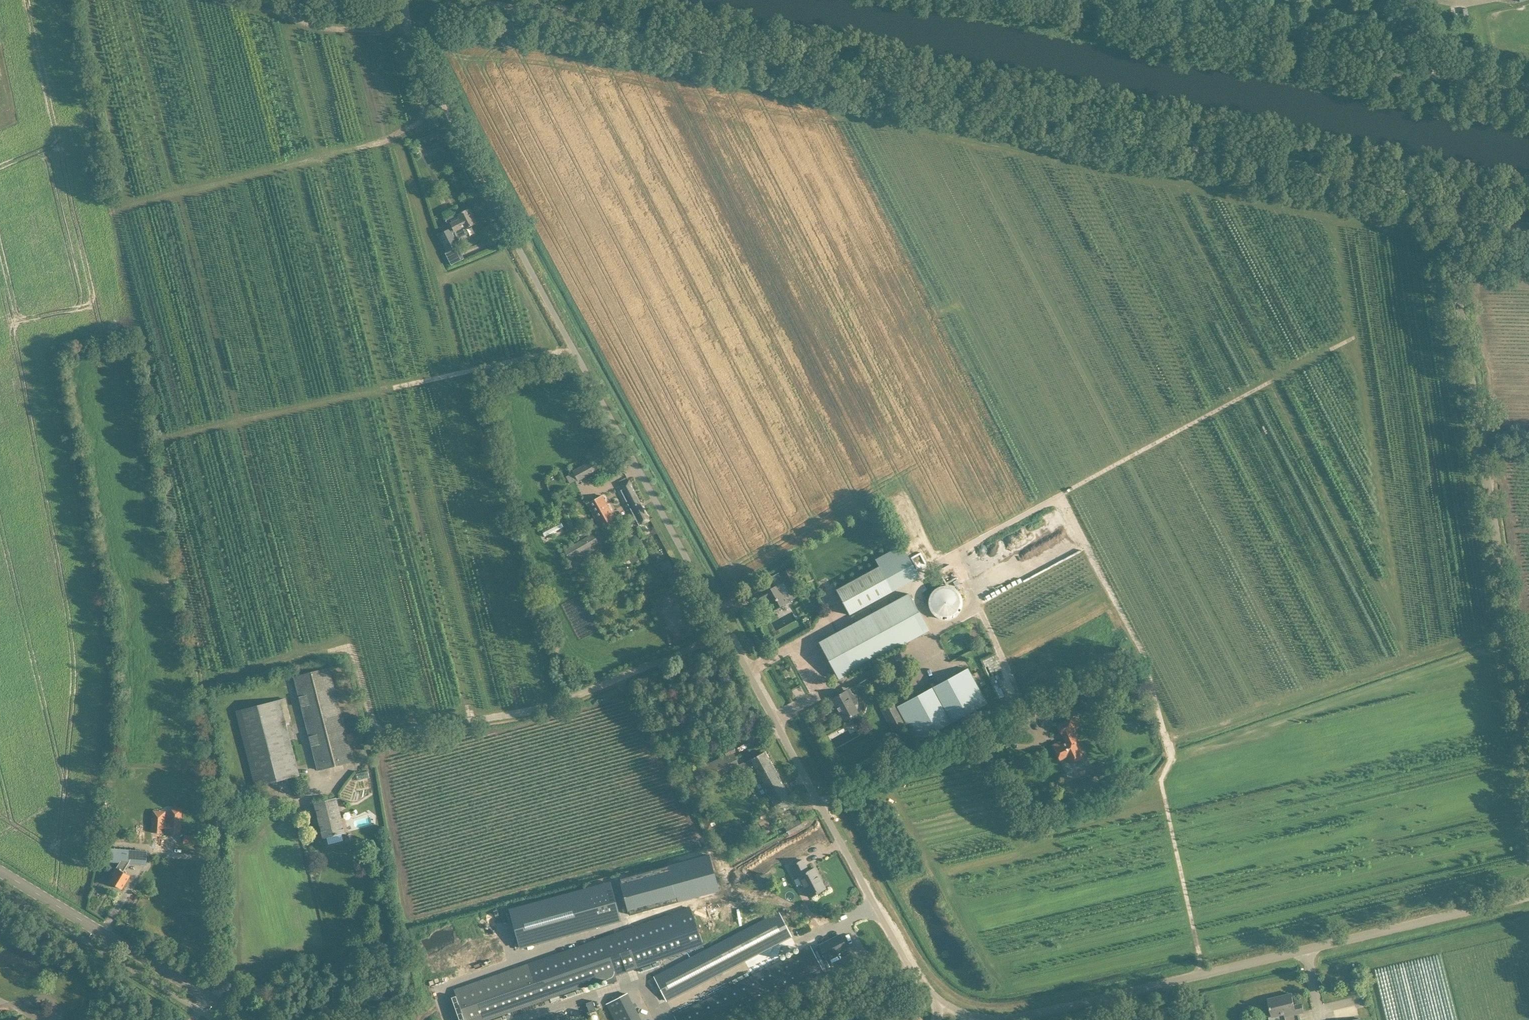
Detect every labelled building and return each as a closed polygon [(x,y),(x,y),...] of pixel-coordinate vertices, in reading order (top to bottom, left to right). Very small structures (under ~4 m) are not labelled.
[(452,155),(443,160),(446,167),(456,162),(452,155)] [(437,234),(437,235),(438,235),(443,246),(446,253),(457,247),(454,241),(467,234),(466,232),(465,229),(475,224),(476,224),(468,209),(457,214),(460,220),(451,225),(452,227),(444,231),(437,234)] [(572,472),(578,481),(599,468),(594,459),(572,472)] [(621,490),(639,525),(650,520),(629,480),(622,484),(624,488),(621,490)] [(587,504),(601,528),(616,519),(602,495),(587,504)] [(542,533),(546,541),(566,531),(562,523),(542,533)] [(589,536),(564,550),(569,559),(576,555),(580,563),(596,553),(592,546),(599,542),(592,531),(588,533),(589,536)] [(635,545),(624,551),(628,558),(639,552),(635,545)] [(669,560),(661,564),(665,572),(673,568),(669,560)] [(835,589),(849,615),(893,591),(879,565),(835,589)] [(781,573),(785,581),(788,586),(798,580),(791,568),(781,573)] [(945,620),(966,602),(946,580),(925,598),(945,620)] [(754,594),(760,604),(767,600),(773,610),(787,603),(778,585),(768,590),(767,587),(754,594)] [(819,642),(839,679),(929,630),(909,594),(819,642)] [(294,676),(318,770),(353,761),(329,668),(294,676)] [(916,741),(986,703),(967,668),(897,706),(903,716),(916,741)] [(857,713),(858,712),(854,705),(857,703),(858,694),(854,694),(853,693),(849,695),(846,691),(839,695),(838,692),(831,696),(844,720),(850,717),(851,718),(857,719),(857,713)] [(236,711),(255,786),(299,775),(280,700),(236,711)] [(903,716),(897,706),(895,702),(884,707),(892,722),(903,716)] [(1083,757),(1071,730),(1076,728),(1072,719),(1057,725),(1061,735),(1063,734),(1067,742),(1061,745),(1060,741),(1052,745),(1059,759),(1067,756),(1070,763),(1075,760),(1076,762),(1077,763),(1079,764),(1083,762),(1084,760),(1083,759),(1083,757)] [(675,742),(667,745),(673,759),(681,756),(675,742)] [(697,783),(730,770),(732,775),(748,768),(761,796),(768,794),(778,813),(794,804),(765,751),(749,760),(744,762),(738,764),(733,753),(735,752),(733,746),(723,750),(726,755),(692,769),(692,770),(683,774),(688,786),(697,783)] [(323,838),(345,832),(336,798),(315,804),(323,838)] [(163,818),(152,818),(151,832),(162,832),(168,832),(168,833),(179,834),(181,810),(170,809),(169,823),(163,822),(163,818)] [(101,831),(111,832),(112,818),(102,818),(101,831)] [(136,838),(145,838),(146,822),(136,822),(136,838)] [(146,863),(147,851),(115,849),(114,861),(120,862),(112,875),(115,876),(111,882),(121,888),(129,875),(124,872),(129,862),(146,863)] [(705,854),(616,879),(626,914),(715,889),(705,854)] [(811,895),(809,896),(809,897),(825,888),(814,868),(808,871),(803,860),(792,865),(798,877),(799,876),(803,885),(805,884),(811,895)] [(608,880),(510,907),(521,947),(619,919),(608,880)] [(454,990),(465,1019),(488,1019),(541,1002),(548,999),(607,979),(609,983),(617,980),(615,976),(618,975),(703,945),(700,936),(690,908),(622,932),(605,938),(525,965),(510,971),(454,990)] [(779,912),(655,977),(667,1000),(791,936),(779,912)] [(819,946),(826,959),(847,948),(840,935),(819,946)] [(822,970),(810,946),(675,1016),(677,1019),(725,1019),(742,1011),(745,1016),(752,1012),(750,1007),(822,970)] [(627,993),(607,1004),(615,1019),(641,1019),(627,993)] [(1268,999),(1271,1009),(1272,1016),(1291,1012),(1291,1015),(1304,1012),(1302,1003),(1294,1005),(1292,994),(1268,999)] [(592,1001),(586,1003),(589,1012),(596,1010),(592,1001)]
